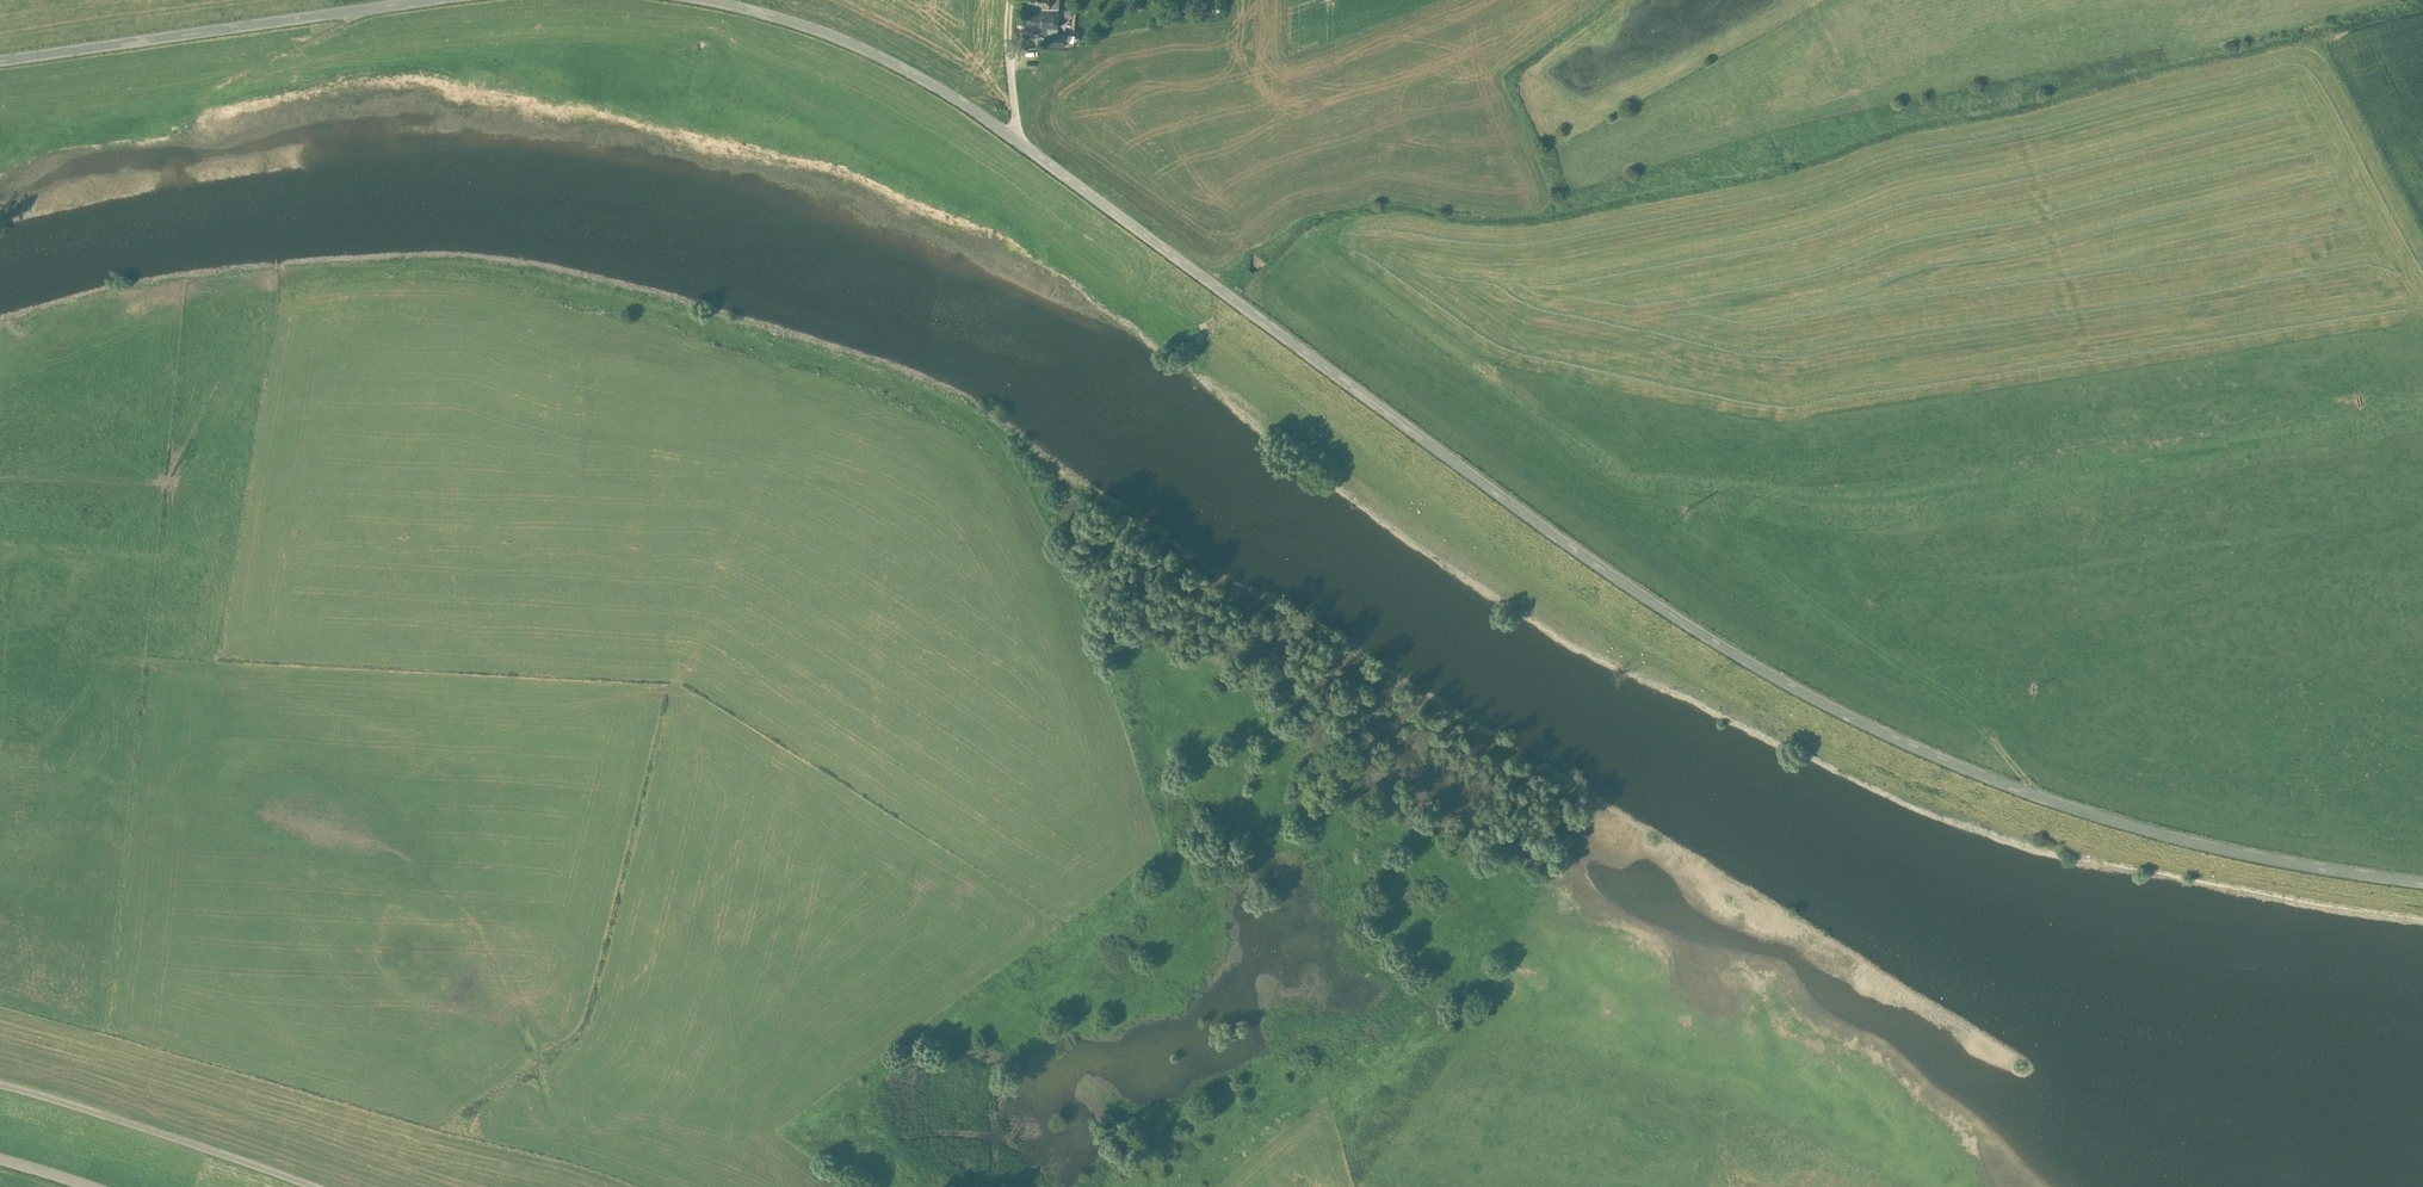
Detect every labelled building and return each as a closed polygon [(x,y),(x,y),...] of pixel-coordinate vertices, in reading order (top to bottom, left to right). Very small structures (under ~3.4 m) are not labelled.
[(1038,15),(1068,7),(1066,0),(1035,0),(1038,15)] [(1068,7),(1038,15),(1043,31),(1072,23),(1070,14),(1081,11),(1080,4),(1068,7)]
